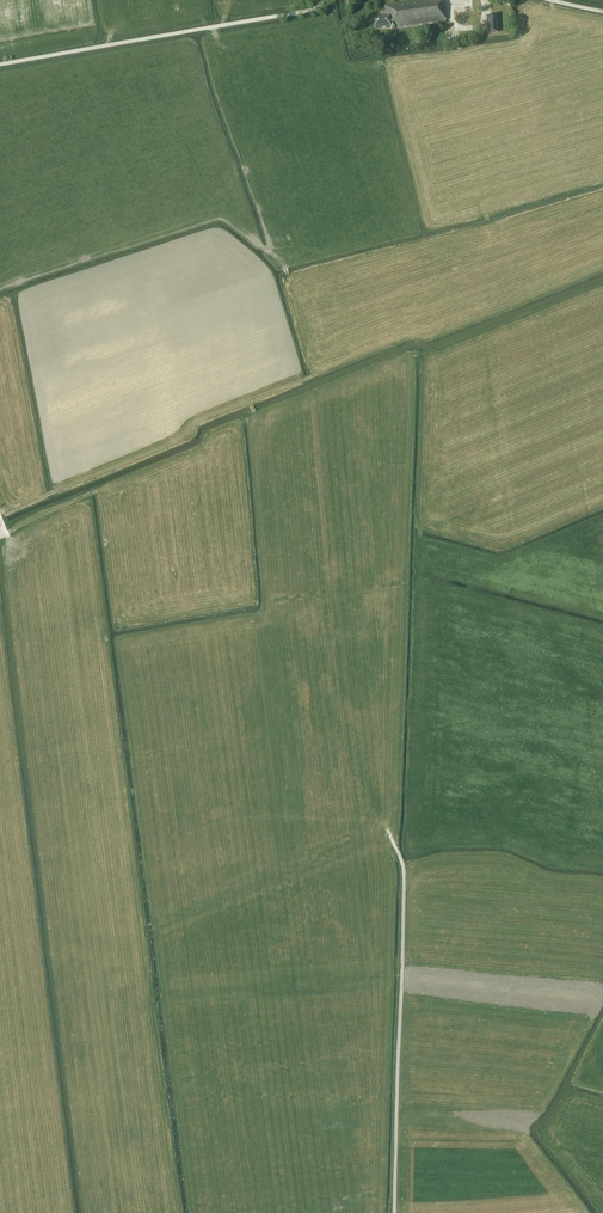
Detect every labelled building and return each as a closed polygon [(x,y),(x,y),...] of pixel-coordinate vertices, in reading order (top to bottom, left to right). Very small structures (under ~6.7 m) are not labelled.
[(443,0),(426,0),(385,6),(387,16),(374,18),(375,23),(374,23),(374,24),(374,27),(375,28),(376,28),(376,29),(390,28),(392,29),(394,28),(396,27),(395,25),(397,25),(397,28),(446,22),(443,0)] [(499,26),(498,20),(487,21),(488,26),(489,33),(498,32),(498,27),(499,26)]
